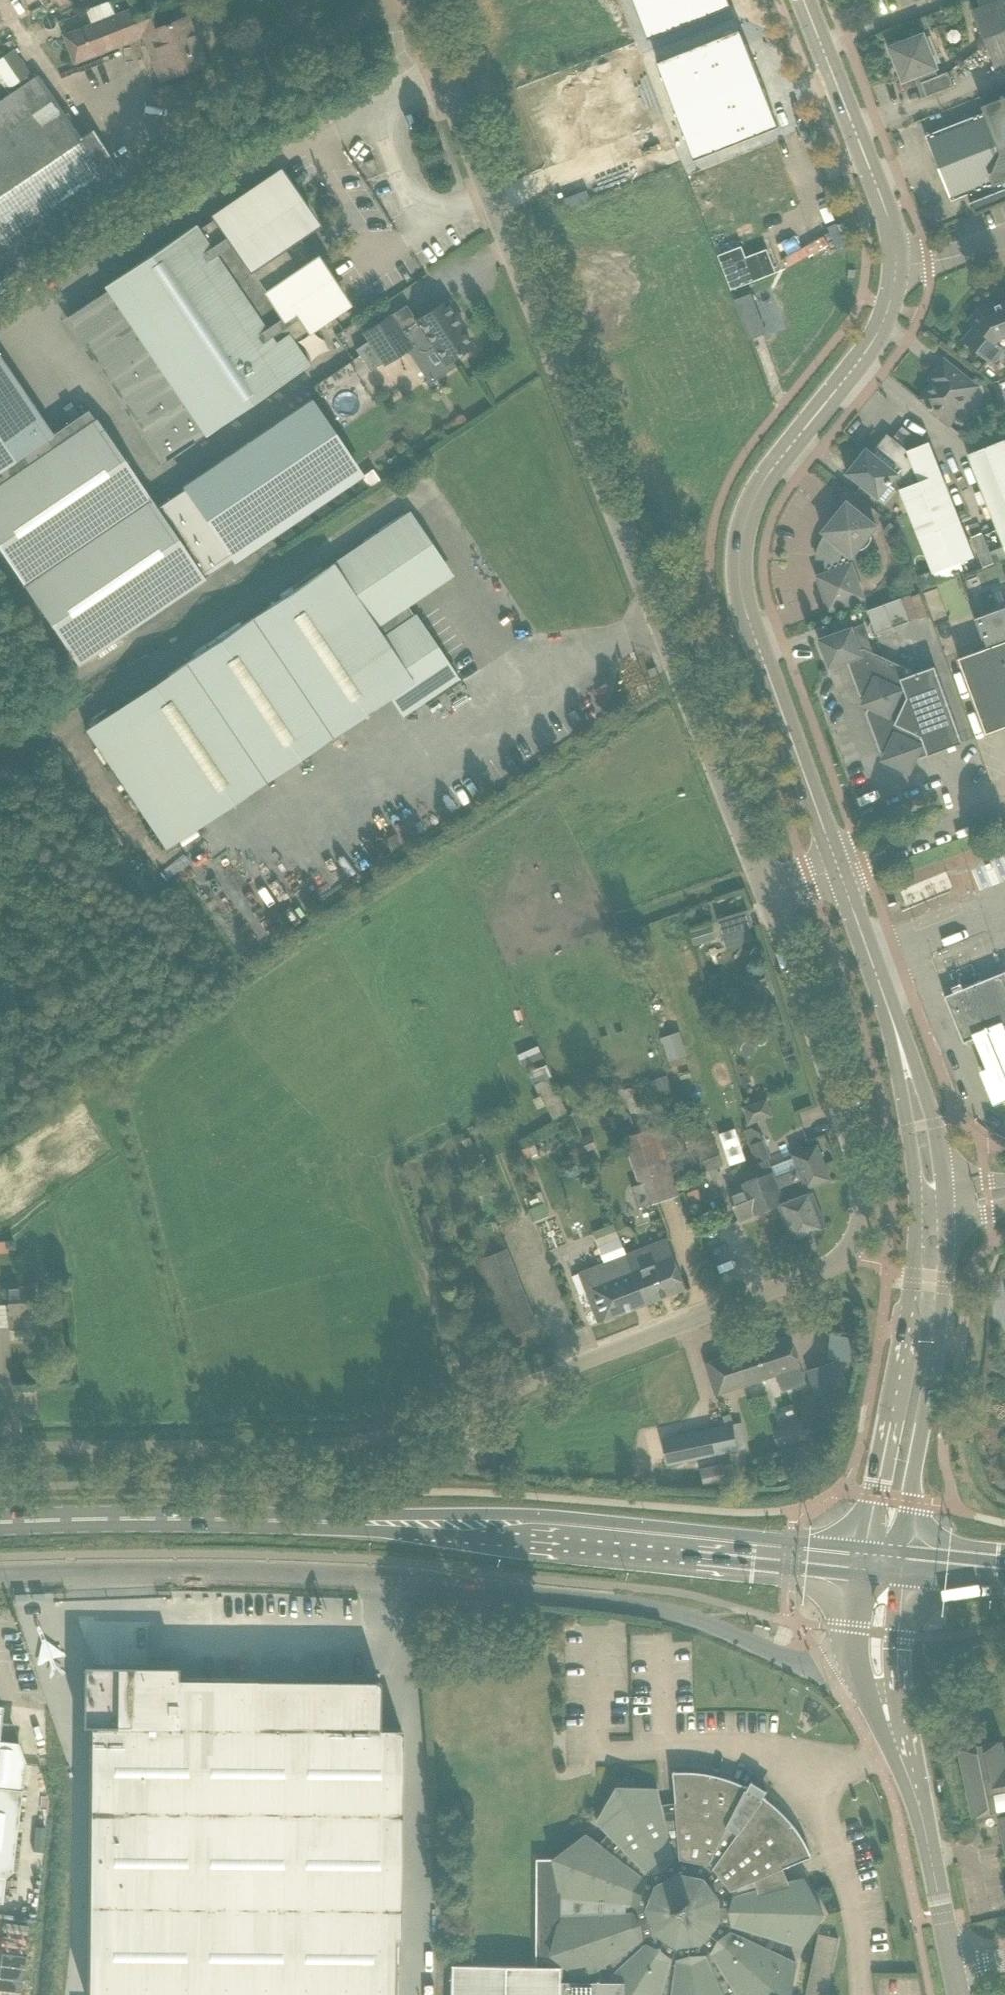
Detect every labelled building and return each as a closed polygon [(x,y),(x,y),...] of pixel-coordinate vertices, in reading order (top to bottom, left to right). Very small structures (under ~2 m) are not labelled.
[(650,40),(732,7),(729,0),(634,0),(650,40)] [(995,67),(1004,63),(1004,0),(997,0),(972,10),(982,34),(986,44),(995,67)] [(13,28),(0,5),(0,35),(13,28)] [(74,62),(142,35),(159,28),(158,28),(152,12),(137,18),(133,9),(63,36),(74,62)] [(142,35),(160,81),(205,63),(187,17),(158,28),(159,28),(142,35)] [(778,126),(740,29),(657,62),(693,159),(778,126)] [(979,37),(976,41),(977,45),(979,49),(986,44),(982,34),(979,37)] [(907,39),(888,43),(892,63),(894,62),(896,61),(904,80),(918,74),(927,96),(953,86),(948,72),(938,76),(934,68),(935,67),(923,36),(908,42),(907,39)] [(6,91),(31,73),(13,48),(0,57),(0,82),(6,91)] [(670,169),(636,75),(548,110),(582,203),(670,169)] [(81,142),(88,138),(85,134),(78,139),(36,77),(0,101),(0,267),(113,191),(112,189),(123,182),(106,156),(102,159),(97,152),(90,156),(81,142)] [(925,136),(951,201),(969,194),(972,202),(969,203),(970,204),(1004,190),(1004,100),(985,108),(986,112),(925,136)] [(173,145),(187,164),(204,152),(190,133),(173,145)] [(776,153),(702,182),(722,234),(797,205),(776,153)] [(363,162),(369,177),(379,173),(373,159),(363,162)] [(165,460),(166,461),(193,443),(203,435),(204,436),(219,426),(309,365),(293,341),(346,305),(315,259),(312,261),(296,237),(315,224),(280,172),(214,217),(215,218),(198,229),(195,225),(104,287),(107,291),(96,298),(95,298),(68,316),(69,317),(70,316),(166,460),(165,460)] [(808,209),(749,232),(756,250),(759,249),(758,245),(780,237),(787,255),(819,242),(807,212),(809,211),(808,209)] [(741,247),(718,256),(731,290),(776,272),(767,249),(746,257),(741,247)] [(751,295),(736,301),(750,339),(765,334),(751,295)] [(368,341),(355,350),(369,371),(383,363),(384,364),(405,350),(423,377),(427,384),(454,366),(450,360),(472,346),(470,343),(471,342),(464,330),(462,331),(459,327),(463,325),(447,300),(416,321),(400,332),(389,316),(363,333),(368,341)] [(997,344),(1004,336),(1004,335),(1004,303),(992,308),(992,309),(982,313),(978,310),(968,322),(974,327),(963,341),(988,361),(989,360),(993,361),(997,359),(1000,356),(1001,352),(999,347),(1000,346),(997,344)] [(319,352),(329,368),(350,355),(340,339),(319,352)] [(976,387),(977,386),(944,359),(934,371),(939,375),(920,399),(930,407),(928,409),(949,425),(949,424),(946,421),(957,408),(960,411),(971,398),(964,393),(972,383),(976,387)] [(6,368),(0,372),(0,483),(52,448),(46,440),(52,436),(6,368)] [(77,665),(359,474),(311,403),(156,508),(95,419),(52,448),(0,483),(0,552),(77,665)] [(995,423),(986,427),(989,435),(999,432),(995,423)] [(973,554),(928,442),(908,450),(887,434),(871,453),(904,479),(908,475),(918,501),(906,506),(918,536),(932,570),(973,554)] [(1004,440),(968,454),(1004,547),(1004,440)] [(898,486),(906,506),(918,501),(908,475),(904,479),(871,453),(866,449),(847,473),(885,504),(897,489),(895,487),(898,486)] [(817,576),(830,610),(863,598),(851,564),(853,556),(876,526),(847,502),(823,532),(827,535),(825,538),(824,540),(822,542),(821,545),(820,547),(819,550),(819,552),(818,555),(825,556),(824,560),(824,565),(825,569),(826,573),(817,576)] [(401,607),(448,575),(408,515),(334,565),(332,564),(85,730),(165,849),(411,683),(422,699),(454,678),(414,618),(410,621),(401,607)] [(981,533),(971,537),(983,567),(993,563),(989,551),(981,533)] [(870,607),(876,631),(911,622),(905,598),(870,607)] [(979,715),(986,734),(1004,727),(1004,605),(974,616),(981,637),(982,637),(986,646),(957,656),(979,715)] [(883,760),(909,772),(915,759),(962,743),(934,667),(909,676),(906,668),(864,648),(860,650),(852,628),(819,640),(829,667),(847,661),(860,695),(866,698),(863,704),(869,707),(866,713),(880,751),(886,753),(883,760)] [(748,909),(718,919),(723,935),(749,926),(753,925),(748,909)] [(710,924),(689,931),(694,946),(715,939),(710,924)] [(749,926),(723,935),(727,948),(753,939),(749,926)] [(964,1041),(972,1038),(1001,1026),(1004,1024),(1004,973),(946,997),(964,1041)] [(1001,1026),(972,1038),(984,1066),(976,1070),(991,1104),(1004,1099),(1004,1034),(1001,1026)] [(677,1032),(661,1038),(669,1061),(685,1056),(677,1032)] [(667,1074),(659,1077),(665,1095),(673,1092),(667,1074)] [(550,1078),(534,1086),(538,1095),(541,1097),(556,1090),(550,1078)] [(556,1090),(541,1097),(552,1120),(567,1114),(556,1090)] [(632,1188),(638,1209),(651,1204),(676,1197),(657,1128),(624,1139),(639,1186),(632,1188)] [(753,1152),(758,1164),(768,1160),(760,1140),(763,1139),(760,1132),(752,1128),(744,1131),(749,1144),(750,1144),(753,1152)] [(697,1137),(708,1171),(723,1166),(712,1132),(697,1137)] [(589,1135),(577,1139),(583,1153),(594,1148),(589,1135)] [(535,1144),(522,1150),(527,1159),(539,1153),(535,1144)] [(826,1226),(812,1191),(808,1193),(806,1189),(831,1179),(817,1145),(793,1154),(798,1169),(776,1178),(781,1192),(780,1192),(785,1203),(778,1206),(791,1239),(826,1226)] [(755,1215),(778,1206),(785,1203),(780,1192),(781,1192),(776,1178),(768,1159),(768,1160),(758,1164),(754,1165),(759,1177),(743,1184),(728,1190),(740,1220),(755,1214),(755,1215)] [(696,1189),(688,1192),(692,1204),(700,1200),(696,1189)] [(540,1192),(527,1197),(532,1208),(542,1203),(544,1203),(540,1192)] [(532,1208),(530,1208),(535,1219),(547,1215),(542,1203),(532,1208)] [(466,1234),(512,1350),(541,1338),(495,1222),(466,1234)] [(635,1273),(626,1254),(614,1223),(593,1232),(604,1263),(579,1272),(598,1323),(646,1304),(634,1273),(635,1273)] [(667,1239),(626,1254),(635,1273),(634,1273),(646,1304),(686,1289),(667,1239)] [(5,1286),(7,1328),(36,1327),(35,1285),(5,1286)] [(705,1363),(715,1395),(777,1375),(782,1391),(806,1383),(791,1335),(705,1363)] [(854,1358),(855,1336),(832,1335),(831,1357),(854,1358)] [(808,1369),(816,1395),(847,1385),(838,1360),(808,1369)] [(804,1419),(776,1427),(780,1443),(809,1434),(804,1419)] [(741,1422),(662,1439),(668,1465),(738,1450),(736,1440),(744,1439),(741,1422)] [(81,1726),(89,1726),(87,1994),(398,1994),(401,1729),(378,1728),(379,1680),(177,1678),(177,1666),(148,1666),(82,1665),(81,1726)] [(1,1903),(4,1877),(12,1878),(25,1761),(17,1741),(0,1740),(0,1903),(1,1903)] [(1001,1740),(958,1749),(972,1816),(984,1814),(985,1822),(991,1826),(999,1825),(1004,1851),(1004,1757),(1001,1740)] [(796,1962),(782,1955),(787,1942),(802,1947),(823,1913),(804,1878),(788,1882),(783,1868),(812,1857),(809,1852),(808,1849),(804,1842),(801,1837),(798,1832),(795,1828),(792,1823),(788,1819),(780,1811),(776,1807),(772,1803),(763,1797),(767,1791),(751,1781),(748,1787),(742,1785),(736,1782),(730,1780),(727,1779),(718,1776),(715,1775),(711,1774),(705,1773),(699,1772),(692,1772),(686,1772),(679,1772),(673,1772),(675,1803),(663,1805),(659,1789),(617,1787),(596,1823),(608,1835),(599,1844),(586,1834),(554,1859),(561,1899),(578,1900),(577,1914),(560,1915),(552,1953),(548,1952),(536,1963),(536,1967),(490,1966),(479,1965),(453,1965),(453,1994),(790,1994),(796,1962)] [(838,1935),(819,1933),(814,1968),(801,1966),(797,1994),(830,1994),(838,1935)]
